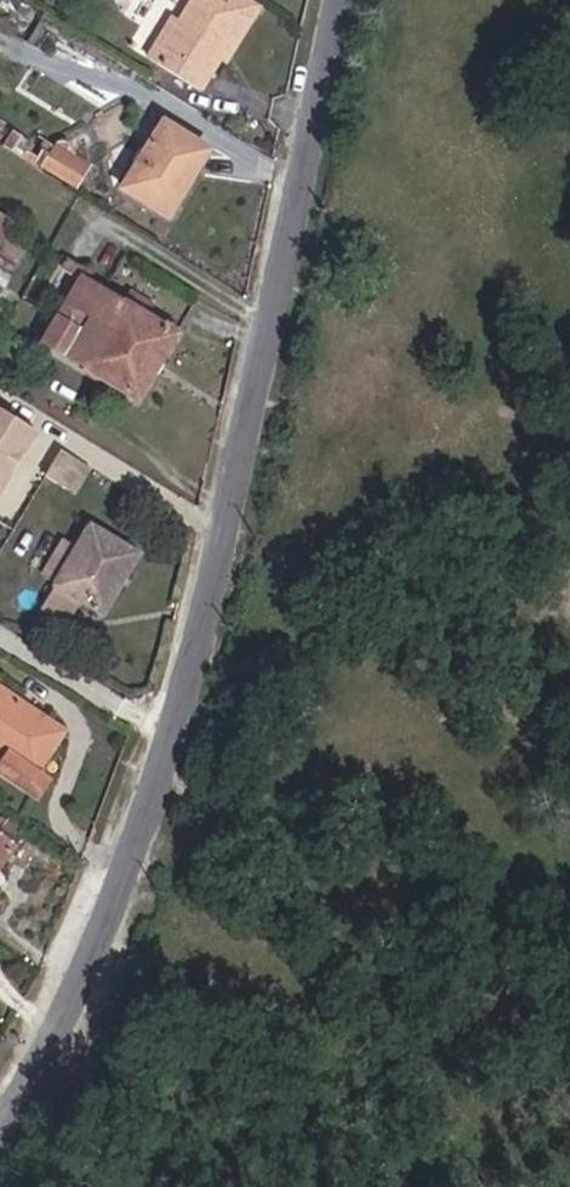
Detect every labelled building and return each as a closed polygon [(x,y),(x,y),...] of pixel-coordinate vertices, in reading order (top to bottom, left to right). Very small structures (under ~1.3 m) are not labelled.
[(278,1),(277,0),(208,0),(196,20),(191,17),(165,55),(217,86),(242,47),(248,48),(278,1)] [(178,211),(214,154),(170,124),(134,179),(178,211)] [(22,146),(32,152),(44,135),(34,129),(22,146)] [(83,143),(69,165),(97,183),(108,168),(89,155),(92,150),(83,143)] [(45,161),(58,169),(64,158),(52,150),(45,161)] [(9,217),(0,212),(0,232),(9,217)] [(32,238),(3,278),(21,291),(49,254),(47,246),(33,237),(32,238)] [(192,339),(105,284),(66,342),(156,400),(192,339)] [(23,448),(51,409),(21,390),(0,420),(0,454),(12,462),(23,448)] [(51,409),(23,448),(64,476),(78,457),(93,436),(53,410),(51,409)] [(99,440),(93,436),(78,457),(64,476),(89,492),(101,474),(84,462),(99,440)] [(12,547),(55,489),(25,470),(9,493),(16,498),(0,524),(0,538),(12,547)] [(79,558),(66,553),(51,576),(61,583),(62,589),(109,618),(148,557),(101,526),(79,558)] [(11,703),(0,718),(0,755),(22,771),(10,786),(48,814),(59,796),(51,790),(79,750),(31,716),(11,703)] [(12,895),(20,900),(46,865),(41,862),(29,852),(22,863),(14,857),(0,848),(0,911),(12,895)] [(20,900),(12,895),(0,911),(0,927),(20,900)]
